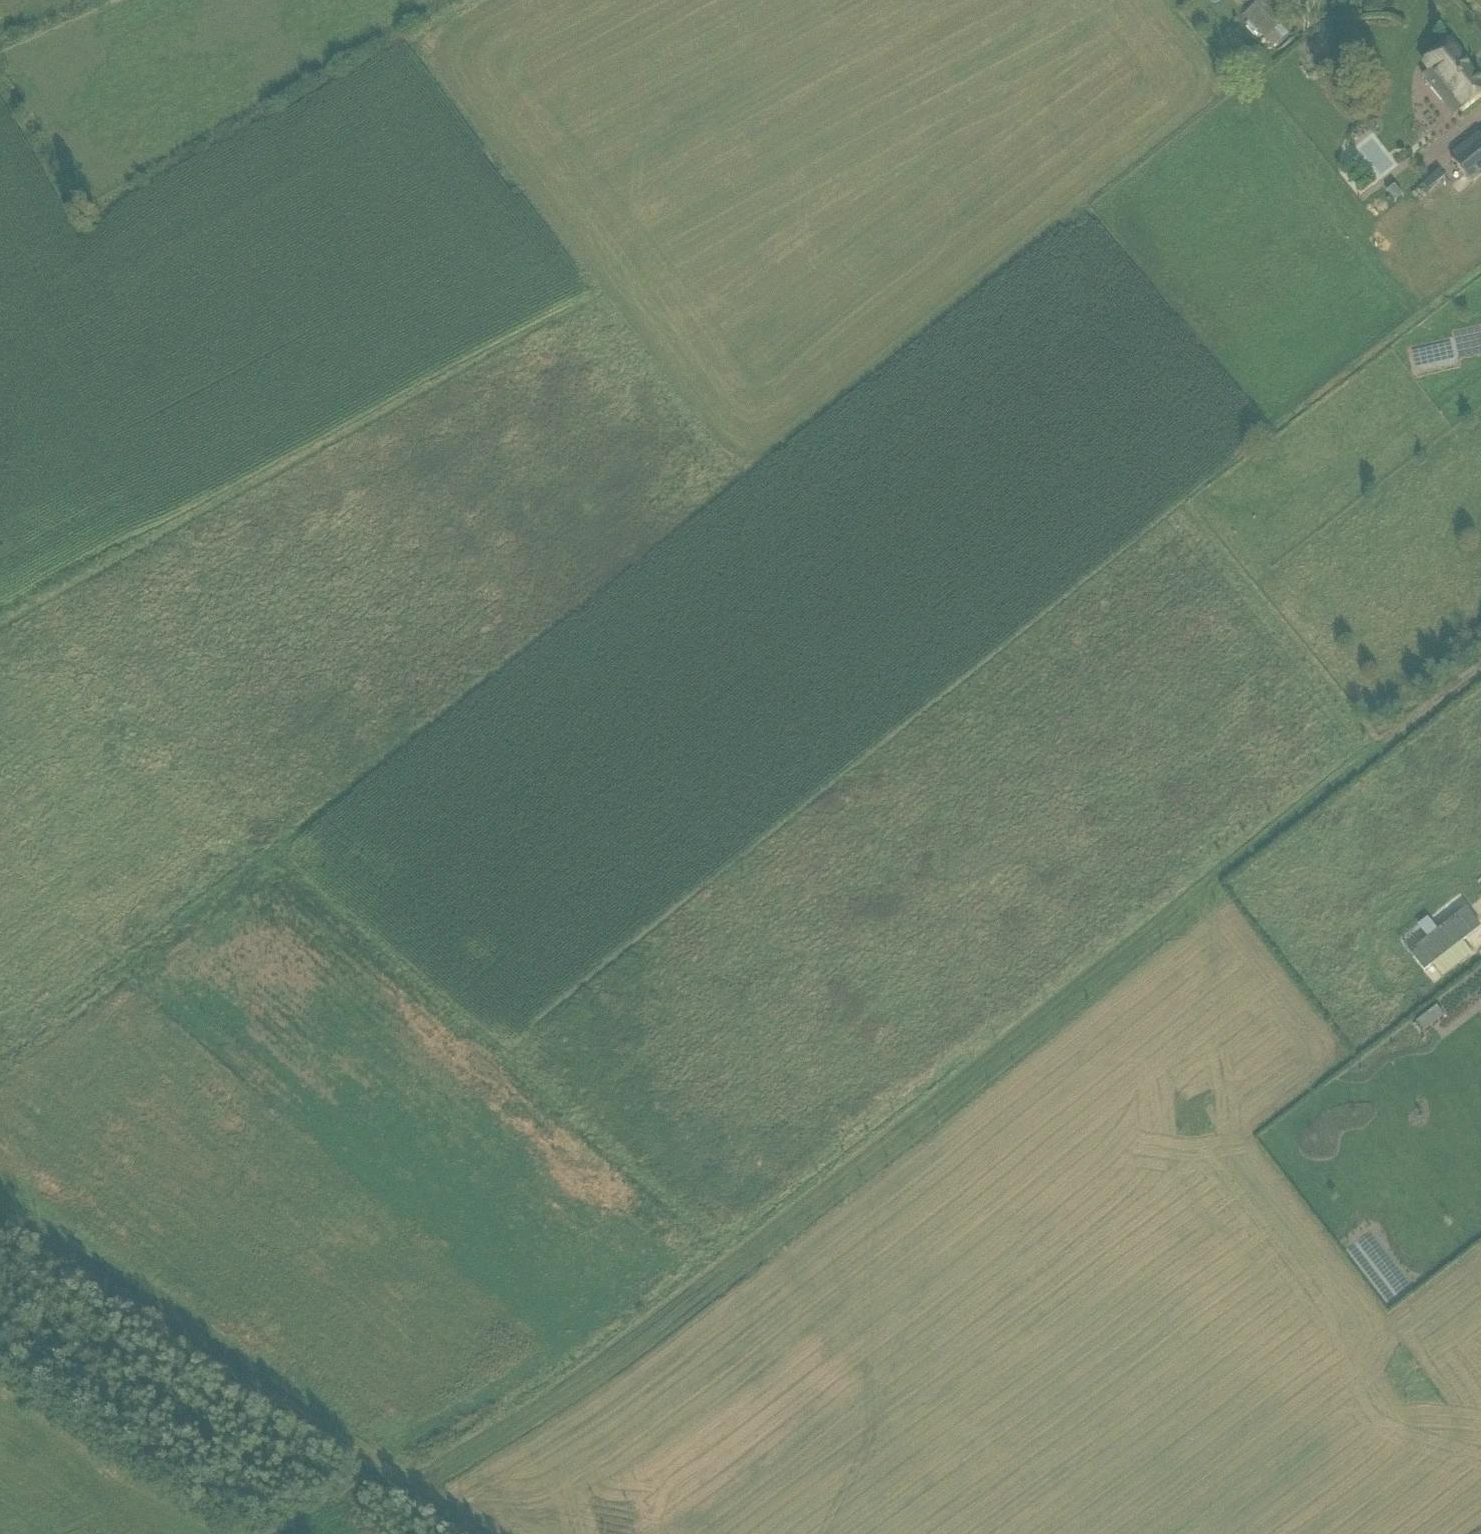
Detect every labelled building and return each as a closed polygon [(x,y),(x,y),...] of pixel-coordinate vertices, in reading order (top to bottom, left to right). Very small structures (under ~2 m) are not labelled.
[(1262,0),(1243,16),(1274,50),(1292,34),(1262,0)] [(1451,42),(1424,65),(1432,75),(1424,81),(1434,93),(1442,104),(1450,97),(1462,112),(1463,112),(1480,98),(1480,81),(1465,61),(1466,61),(1451,42)] [(1296,67),(1286,75),(1292,83),(1302,75),(1296,67)] [(1469,186),(1480,176),(1480,136),(1449,162),(1469,186)] [(1406,175),(1389,189),(1419,226),(1453,198),(1441,183),(1424,198),(1406,175)] [(1467,910),(1437,933),(1430,924),(1421,931),(1428,940),(1410,954),(1425,973),(1430,969),(1439,980),(1468,958),(1459,946),(1480,929),(1480,928),(1467,910)] [(1437,1008),(1416,1024),(1424,1033),(1444,1017),(1437,1008)]
